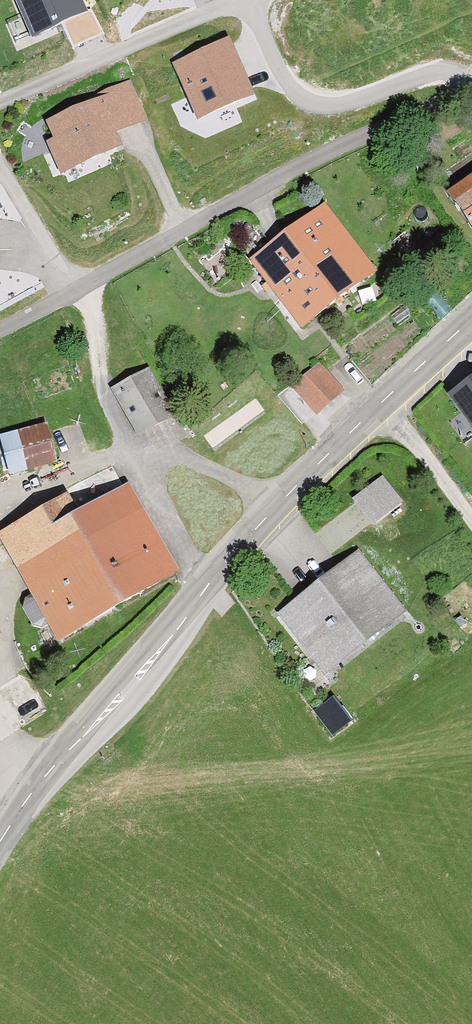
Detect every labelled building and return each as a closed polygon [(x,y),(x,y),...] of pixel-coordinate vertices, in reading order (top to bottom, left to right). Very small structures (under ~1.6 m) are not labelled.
[(33,45),(88,19),(80,0),(13,0),(33,45)] [(228,42),(171,66),(197,125),(257,103),(228,42)] [(132,84),(48,123),(57,142),(50,146),(68,183),(127,155),(120,140),(151,125),(132,84)] [(454,200),(471,227),(471,188),(454,200)] [(381,280),(326,209),(253,266),(308,336),(381,280)] [(349,396),(323,365),(293,389),(319,421),(349,396)] [(152,374),(115,394),(143,444),(179,424),(152,374)] [(448,399),(471,433),(471,382),(448,399)] [(49,431),(4,441),(13,480),(58,469),(49,431)] [(388,472),(358,495),(380,522),(409,499),(388,472)] [(130,491),(85,518),(73,498),(0,541),(0,543),(62,649),(182,579),(130,491)] [(410,614),(360,553),(283,618),(333,679),(410,614)] [(322,706),(335,730),(355,720),(342,696),(322,706)]
